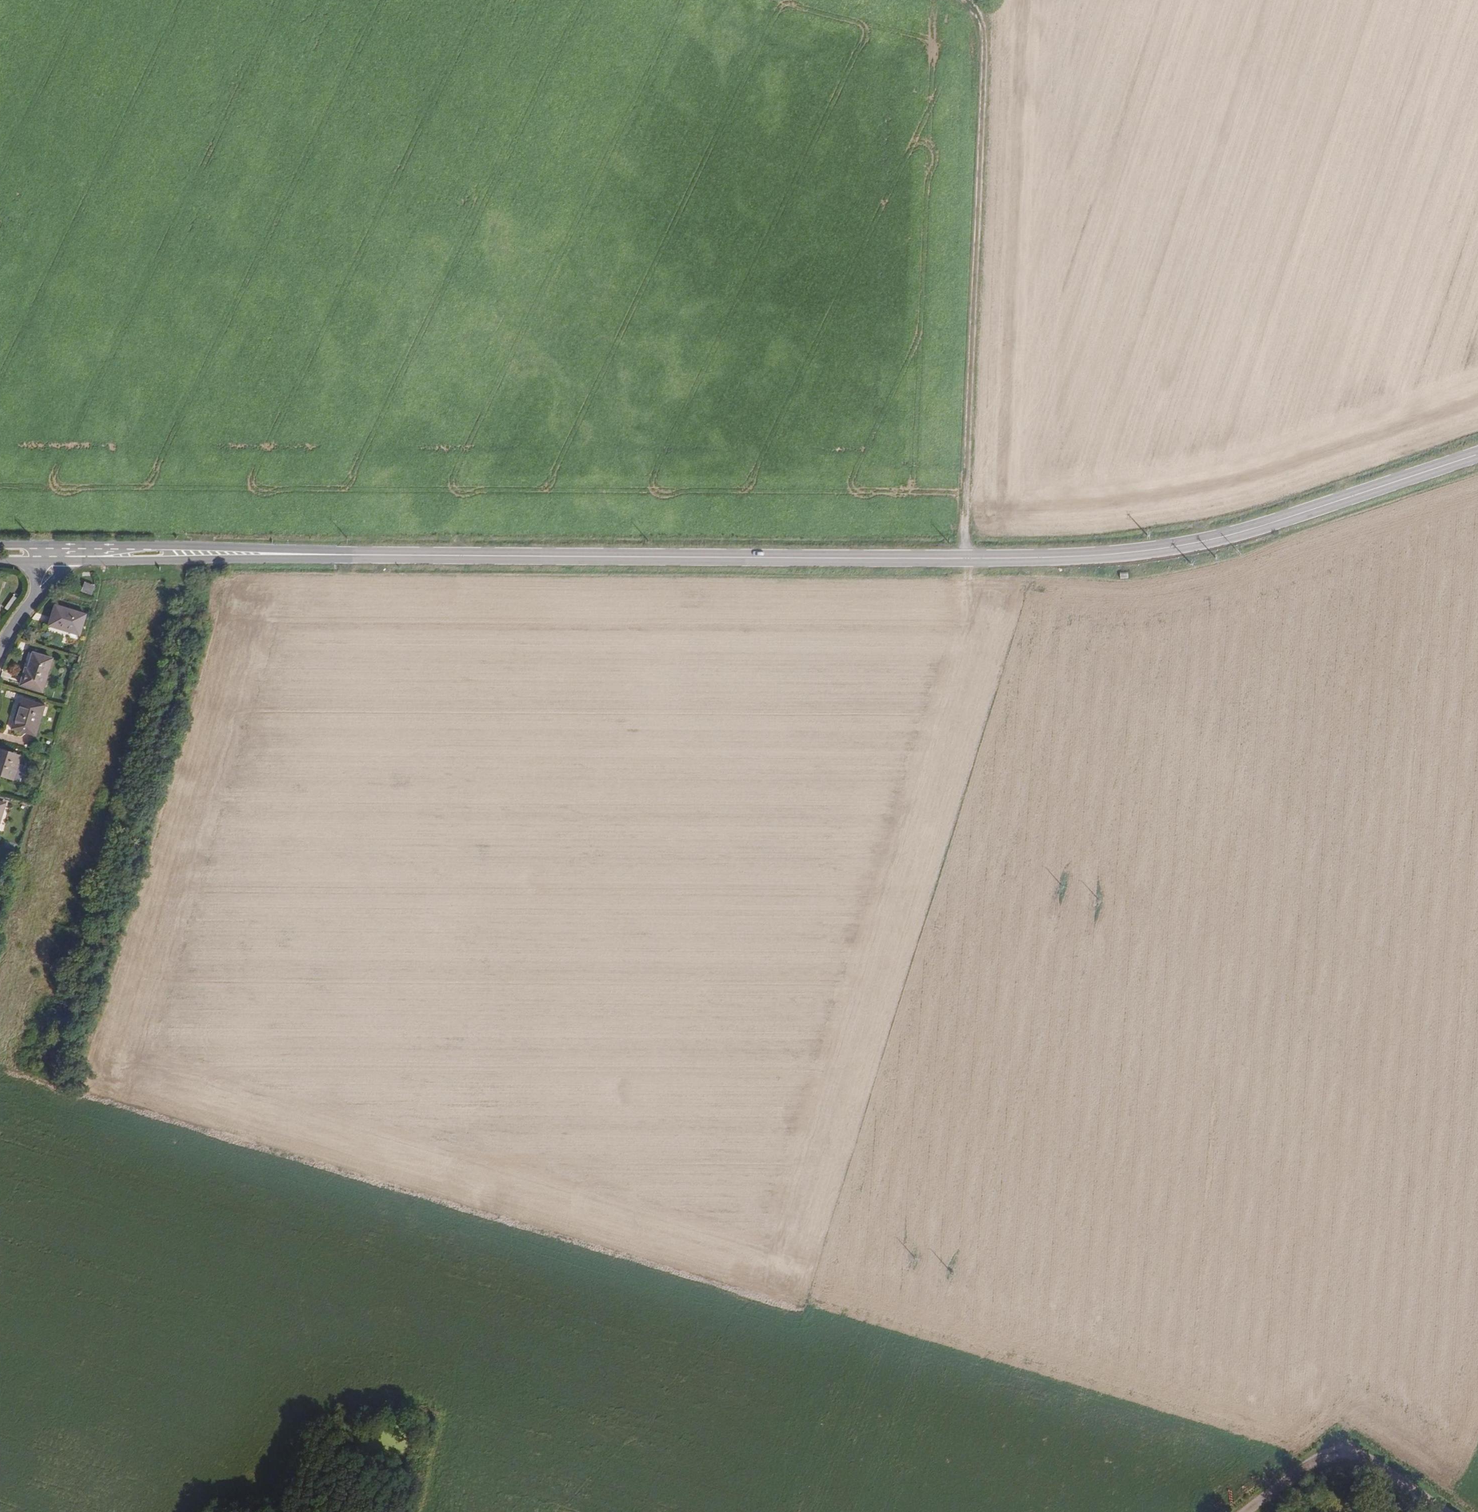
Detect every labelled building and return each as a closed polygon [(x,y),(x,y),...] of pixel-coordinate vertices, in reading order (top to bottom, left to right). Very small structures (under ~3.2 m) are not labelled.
[(95,586),(85,583),(82,591),(91,595),(95,586)] [(55,605),(49,626),(65,631),(65,629),(80,634),(86,615),(55,605)] [(21,685),(42,692),(52,659),(33,654),(28,670),(26,669),(21,685)] [(21,698),(12,729),(36,736),(45,706),(21,698)] [(20,782),(25,766),(19,764),(21,756),(0,750),(0,776),(20,782)]
